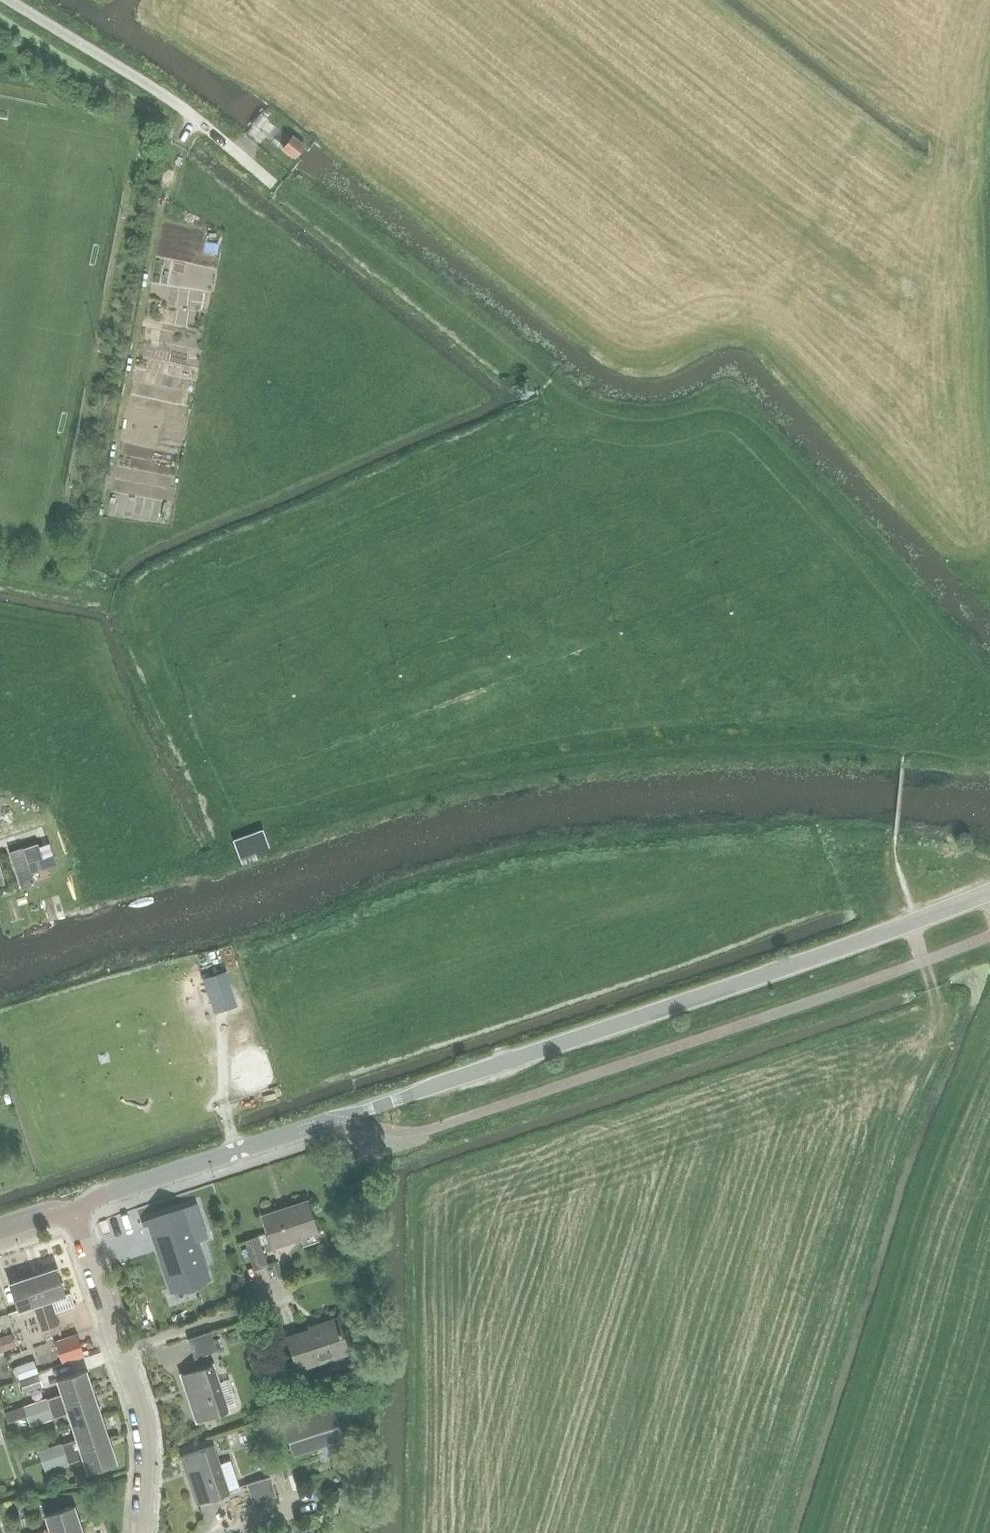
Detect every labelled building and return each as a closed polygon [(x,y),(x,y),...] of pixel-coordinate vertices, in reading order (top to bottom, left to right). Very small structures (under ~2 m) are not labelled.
[(282,147),(294,156),(303,145),(291,135),(282,147)] [(233,837),(242,863),(257,858),(254,851),(269,845),(262,826),(233,837)] [(225,971),(203,978),(214,1012),(236,1005),(225,971)] [(272,1246),(317,1231),(307,1201),(262,1216),(272,1246)] [(180,1234),(205,1225),(200,1212),(175,1220),(180,1234)] [(254,1270),(255,1270),(267,1266),(257,1236),(244,1241),(254,1270)] [(173,1289),(205,1278),(192,1238),(160,1249),(173,1289)] [(51,1299),(65,1294),(56,1268),(33,1276),(48,1321),(57,1318),(51,1299)] [(48,1321),(33,1276),(10,1283),(19,1310),(33,1305),(39,1324),(48,1321)] [(57,1318),(48,1321),(52,1334),(61,1331),(57,1318)] [(298,1369),(347,1352),(336,1318),(320,1324),(320,1325),(287,1336),(298,1369)] [(48,1321),(39,1324),(43,1337),(52,1334),(48,1321)] [(193,1358),(216,1351),(209,1331),(187,1339),(193,1358)] [(2,1336),(6,1349),(15,1347),(10,1333),(2,1336)] [(83,1356),(81,1349),(76,1334),(55,1341),(62,1363),(83,1356)] [(18,1380),(37,1373),(33,1360),(14,1367),(18,1380)] [(212,1363),(180,1374),(196,1421),(228,1411),(227,1406),(237,1403),(229,1379),(219,1383),(212,1363)] [(93,1393),(85,1370),(57,1380),(62,1393),(46,1398),(49,1408),(65,1403),(65,1402),(93,1393)] [(22,1392),(41,1386),(38,1375),(19,1381),(22,1392)] [(72,1425),(100,1416),(93,1393),(65,1402),(65,1403),(49,1408),(52,1417),(68,1412),(72,1425)] [(26,1415),(49,1408),(46,1398),(23,1406),(26,1415)] [(29,1425),(52,1417),(49,1408),(26,1415),(29,1425)] [(294,1454),(342,1438),(332,1408),(284,1424),(294,1454)] [(108,1438),(100,1416),(72,1425),(76,1438),(60,1443),(64,1453),(80,1448),(108,1438)] [(87,1471),(115,1461),(108,1438),(80,1448),(64,1453),(67,1462),(83,1457),(87,1471)] [(41,1460),(64,1453),(60,1443),(38,1451),(41,1460)] [(213,1445),(180,1456),(197,1504),(229,1493),(228,1489),(239,1486),(230,1460),(219,1464),(213,1445)] [(44,1470),(67,1462),(64,1453),(41,1460),(44,1470)] [(264,1459),(269,1476),(272,1482),(283,1478),(276,1455),(264,1459)] [(271,1483),(272,1482),(269,1476),(246,1484),(252,1503),(275,1496),(271,1483)] [(73,1505),(45,1515),(49,1528),(34,1532),(67,1532),(81,1529),(73,1505)]
